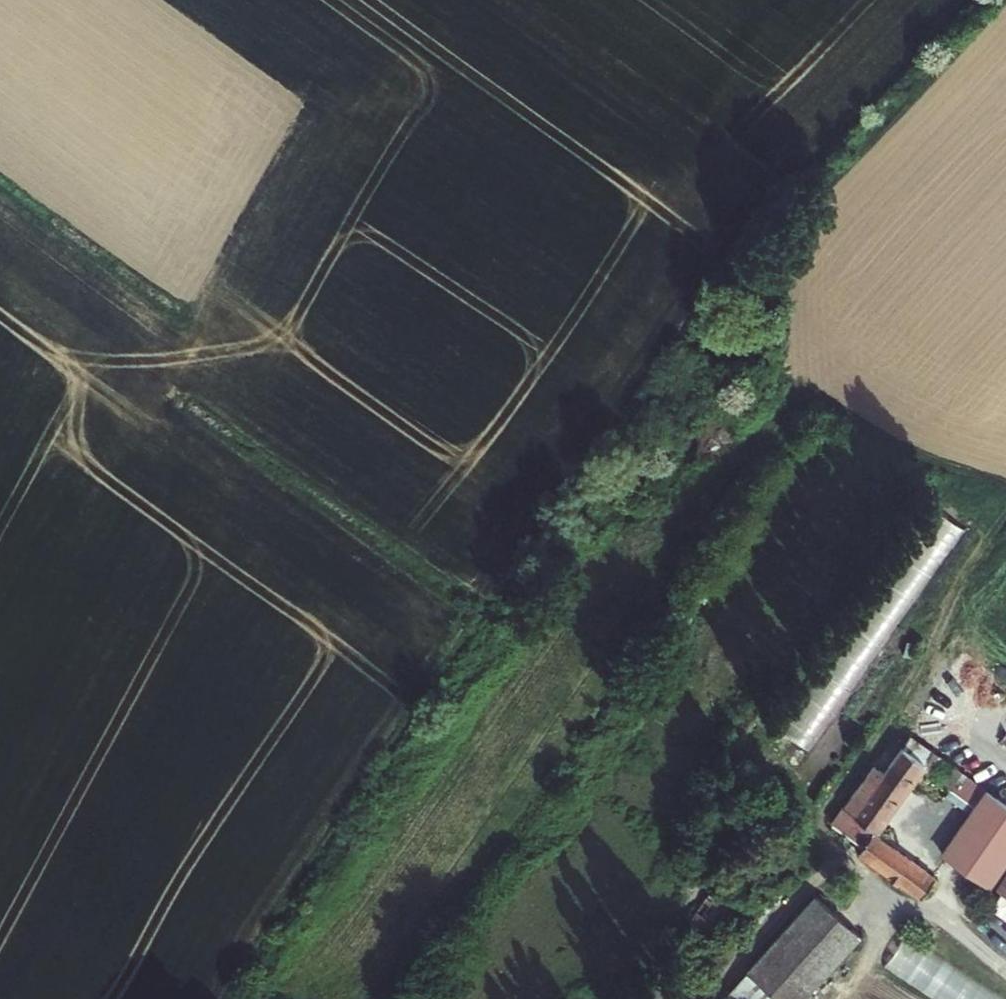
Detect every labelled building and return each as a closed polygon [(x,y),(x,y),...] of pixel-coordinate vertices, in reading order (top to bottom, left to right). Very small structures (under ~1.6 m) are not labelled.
[(859,670),(966,530),(937,508),(831,649),(859,670)] [(953,812),(980,831),(997,809),(992,805),(994,800),(934,756),(922,772),(900,755),(877,785),(870,781),(844,815),(876,838),(919,781),(955,810),(953,812)] [(980,831),(951,871),(981,891),(1005,856),(1005,815),(997,809),(980,831)] [(935,888),(873,843),(857,866),(920,911),(935,888)] [(1005,895),(1005,871),(994,887),(1005,895)] [(848,942),(819,917),(789,950),(822,973),(848,942)] [(902,937),(885,964),(942,998),(1001,998),(902,937)] [(865,956),(848,942),(822,973),(799,998),(825,998),(865,956)] [(763,998),(799,998),(822,973),(789,950),(754,991),(763,998)]
